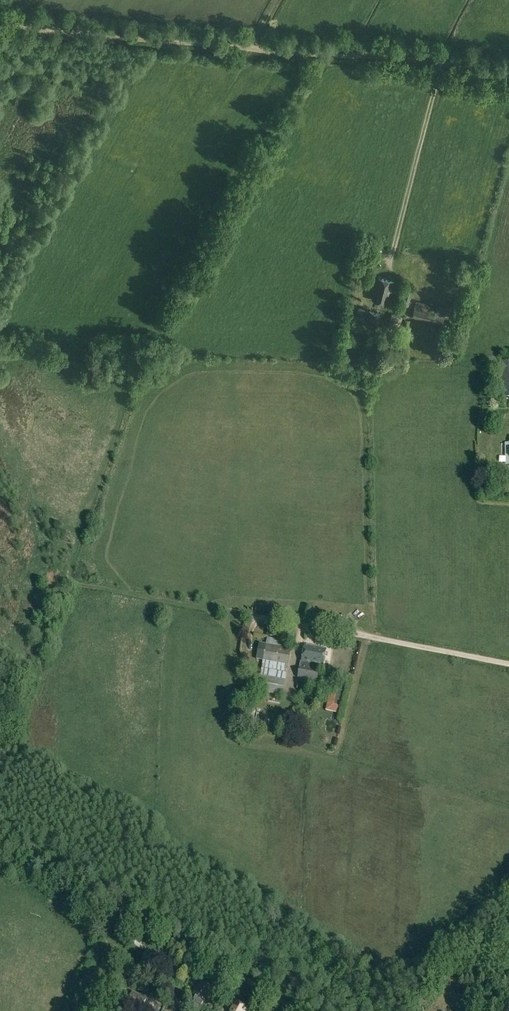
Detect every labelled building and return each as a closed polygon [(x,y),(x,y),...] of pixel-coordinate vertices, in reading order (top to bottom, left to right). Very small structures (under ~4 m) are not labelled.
[(394,281),(378,277),(373,299),(389,303),(394,281)] [(402,304),(409,306),(413,290),(406,288),(402,304)] [(415,308),(430,311),(431,304),(416,301),(415,308)] [(436,314),(415,309),(412,318),(442,325),(446,308),(438,306),(436,314)] [(365,325),(377,328),(381,314),(369,311),(365,325)] [(498,363),(498,400),(508,400),(508,363),(498,363)] [(355,617),(351,622),(361,629),(365,625),(355,617)] [(269,627),(267,637),(276,639),(278,628),(269,627)] [(263,661),(288,666),(292,644),(267,639),(263,661)] [(320,666),(323,667),(326,649),(305,646),(301,668),(299,677),(318,680),(320,666)] [(263,661),(260,676),(285,681),(288,666),(263,661)] [(285,681),(260,676),(257,692),(282,697),(285,681)] [(325,710),(338,714),(340,707),(341,707),(345,693),(338,691),(337,693),(331,691),(325,710)] [(147,953),(142,964),(155,970),(156,968),(159,970),(162,969),(165,961),(147,953)] [(211,988),(201,982),(193,994),(196,996),(194,999),(194,1002),(201,1006),(211,988)] [(149,1008),(152,1001),(133,994),(129,1006),(143,1010),(143,1008),(147,1009),(149,1008)] [(247,1009),(236,1003),(231,1010),(246,1010),(247,1009)]
